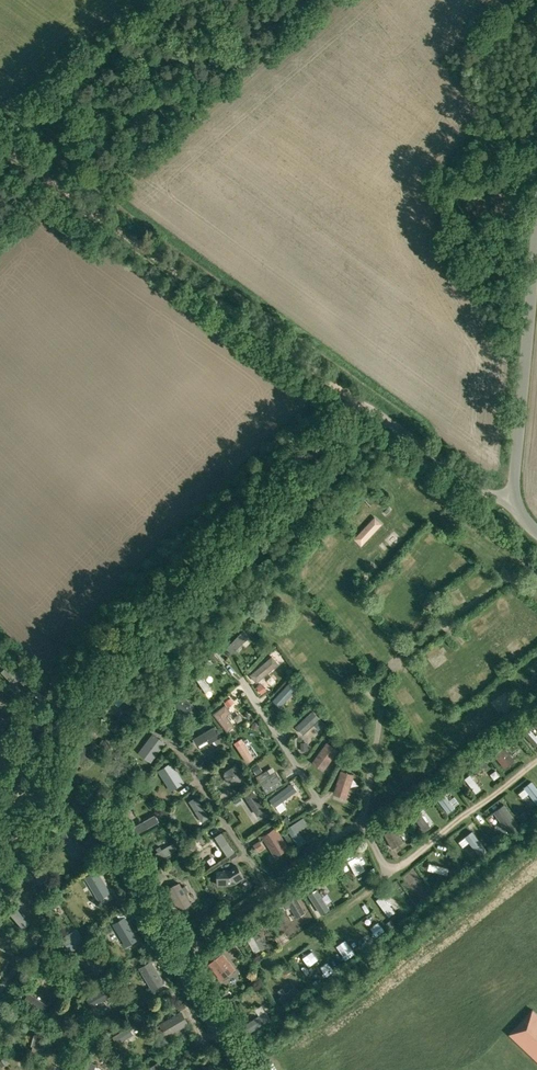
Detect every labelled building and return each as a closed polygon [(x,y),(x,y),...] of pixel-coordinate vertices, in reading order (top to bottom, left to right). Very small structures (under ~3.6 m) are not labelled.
[(401,464),(394,472),(402,480),(410,471),(401,464)] [(409,483),(419,494),(427,487),(417,476),(409,483)] [(354,539),(362,546),(383,524),(375,517),(354,539)] [(337,551),(344,544),(334,535),(327,542),(337,551)] [(495,549),(501,539),(495,536),(489,546),(495,549)] [(404,566),(416,571),(421,560),(409,555),(404,566)] [(318,565),(309,574),(319,583),(328,575),(318,565)] [(476,579),(485,587),(492,578),(483,570),(476,579)] [(389,579),(383,587),(395,597),(402,588),(389,579)] [(504,617),(513,608),(504,598),(494,607),(504,617)] [(480,617),(471,625),(480,634),(489,626),(480,617)] [(243,631),(227,648),(232,652),(248,636),(243,631)] [(431,653),(439,667),(449,661),(441,647),(431,653)] [(372,648),(368,654),(378,660),(382,654),(372,648)] [(278,664),(272,656),(250,675),(257,682),(278,664)] [(14,685),(19,681),(22,678),(8,664),(0,671),(14,685)] [(204,672),(198,676),(208,692),(214,688),(204,672)] [(33,686),(23,676),(22,678),(19,681),(29,690),(33,686)] [(300,681),(296,677),(291,682),(295,686),(300,681)] [(296,690),(289,683),(273,700),(281,707),(296,690)] [(257,687),(261,693),(266,690),(261,684),(257,687)] [(107,710),(124,692),(118,686),(101,704),(107,710)] [(191,696),(195,693),(189,688),(186,691),(191,696)] [(399,695),(405,708),(416,704),(409,690),(399,695)] [(174,705),(184,715),(194,706),(183,695),(174,705)] [(509,695),(499,699),(505,712),(515,707),(509,695)] [(225,701),(228,706),(234,702),(230,697),(225,701)] [(231,712),(232,712),(225,704),(213,713),(227,731),(235,725),(229,717),(232,715),(231,712)] [(303,734),(320,718),(313,710),(296,727),(303,734)] [(419,719),(414,723),(421,731),(426,728),(419,719)] [(220,737),(214,726),(193,738),(197,745),(214,736),(216,739),(220,737)] [(138,752),(151,762),(166,742),(153,732),(138,752)] [(329,742),(333,745),(337,739),(333,736),(329,742)] [(517,742),(515,736),(508,739),(510,744),(517,742)] [(234,743),(247,763),(254,758),(242,738),(234,743)] [(105,739),(100,744),(106,750),(111,745),(105,739)] [(339,750),(327,741),(312,762),(324,770),(339,750)] [(207,748),(210,756),(216,754),(213,746),(207,748)] [(515,759),(503,746),(493,754),(505,768),(515,759)] [(158,770),(171,791),(185,782),(171,761),(158,770)] [(259,764),(253,768),(256,773),(262,770),(259,764)] [(233,766),(227,770),(226,771),(225,771),(224,775),(225,775),(225,776),(228,782),(235,784),(241,781),(243,774),(240,768),(233,766)] [(283,783),(275,770),(270,774),(267,769),(256,776),(266,793),(283,783)] [(341,770),(333,794),(347,798),(354,774),(341,770)] [(480,793),(485,789),(473,773),(468,777),(480,793)] [(524,787),(536,803),(536,787),(531,780),(524,787)] [(270,800),(275,806),(296,790),(292,784),(270,800)] [(266,810),(253,788),(244,794),(258,815),(266,810)] [(449,800),(441,789),(435,793),(448,811),(454,806),(449,800)] [(228,798),(228,793),(224,791),(220,794),(220,798),(224,800),(228,798)] [(189,800),(202,820),(209,816),(196,796),(189,800)] [(503,805),(494,811),(509,833),(516,828),(510,820),(513,818),(503,805)] [(412,813),(425,831),(430,826),(417,809),(412,813)] [(156,815),(134,827),(137,833),(159,821),(156,815)] [(123,821),(127,826),(133,823),(129,817),(123,821)] [(303,817),(287,828),(299,847),(307,841),(299,830),(307,825),(303,817)] [(262,835),(275,856),(289,847),(276,826),(262,835)] [(395,827),(384,833),(392,848),(403,842),(395,827)] [(473,830),(465,836),(481,856),(488,850),(473,830)] [(492,838),(495,843),(502,838),(499,833),(492,838)] [(222,834),(216,837),(229,856),(234,852),(222,834)] [(263,847),(259,842),(253,845),(257,851),(263,847)] [(153,855),(157,860),(178,848),(174,843),(153,855)] [(215,849),(206,852),(208,858),(217,856),(215,849)] [(239,858),(236,853),(230,858),(233,862),(239,858)] [(154,861),(148,864),(152,870),(157,867),(154,861)] [(465,870),(471,866),(467,861),(462,865),(465,870)] [(217,870),(217,885),(229,885),(229,880),(234,879),(236,883),(245,877),(237,864),(229,870),(217,870)] [(38,865),(32,869),(47,892),(54,888),(38,865)] [(454,870),(457,875),(463,871),(460,866),(454,870)] [(165,875),(161,868),(154,872),(158,879),(165,875)] [(87,877),(99,898),(109,892),(97,871),(87,877)] [(167,889),(179,910),(192,903),(180,882),(167,889)] [(318,889),(309,895),(322,914),(330,908),(323,897),(325,896),(321,891),(320,892),(318,889)] [(306,912),(293,892),(280,900),(285,909),(290,906),(297,917),(302,914),(306,912)] [(391,917),(400,910),(387,892),(377,899),(391,917)] [(4,907),(21,927),(27,922),(9,902),(4,907)] [(260,919),(263,926),(269,923),(266,916),(260,919)] [(114,923),(127,944),(137,938),(125,918),(114,923)] [(391,920),(386,924),(390,929),(395,925),(391,920)] [(62,938),(69,950),(78,945),(79,948),(86,943),(77,929),(62,938)] [(255,930),(248,934),(259,953),(265,950),(255,930)] [(221,979),(235,969),(223,953),(209,964),(221,979)] [(141,967),(153,988),(163,982),(151,961),(141,967)] [(282,988),(278,990),(282,996),(281,996),(279,998),(284,1004),(300,992),(295,985),(285,992),(282,988)] [(108,986),(87,998),(92,1006),(112,993),(108,986)] [(48,1005),(29,992),(25,999),(43,1012),(48,1005)] [(186,1007),(184,1003),(177,1006),(180,1011),(186,1007)] [(536,1060),(536,1013),(533,1009),(509,1033),(536,1060)] [(159,1024),(167,1036),(189,1023),(182,1010),(159,1024)] [(245,1024),(249,1032),(270,1018),(266,1011),(245,1024)] [(132,1024),(136,1031),(141,1028),(137,1022),(132,1024)] [(37,1034),(36,1034),(33,1045),(34,1045),(32,1052),(42,1055),(44,1048),(45,1048),(48,1037),(47,1037),(49,1030),(38,1027),(37,1034)] [(129,1029),(113,1037),(117,1044),(132,1035),(129,1029)] [(2,1065),(8,1061),(5,1056),(0,1059),(0,1063),(2,1065)] [(163,1068),(159,1062),(146,1069),(160,1069),(163,1068)] [(213,1062),(199,1069),(217,1069),(213,1062)]
